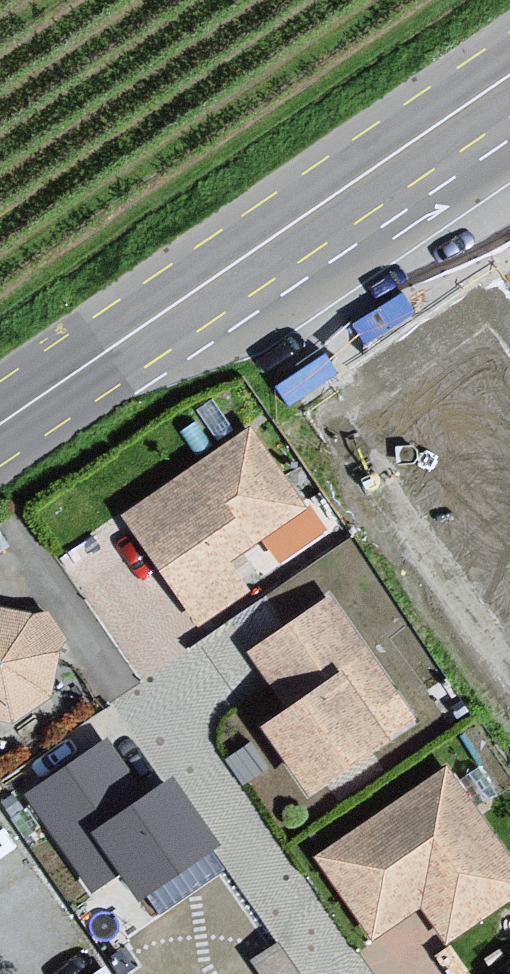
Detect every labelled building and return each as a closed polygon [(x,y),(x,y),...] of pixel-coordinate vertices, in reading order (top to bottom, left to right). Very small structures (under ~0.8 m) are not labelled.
[(249,432),(125,520),(203,630),(252,595),(230,564),(306,511),(249,432)] [(267,736),(313,801),(392,745),(421,724),(332,599),(250,657),(293,717),(267,736)] [(14,723),(44,701),(50,655),(64,648),(41,614),(27,620),(0,615),(0,723),(14,723)] [(89,883),(116,864),(133,887),(209,834),(161,767),(139,782),(103,733),(23,789),(89,883)] [(319,861),(376,940),(423,907),(450,945),(509,903),(509,859),(447,771),(319,861)]
